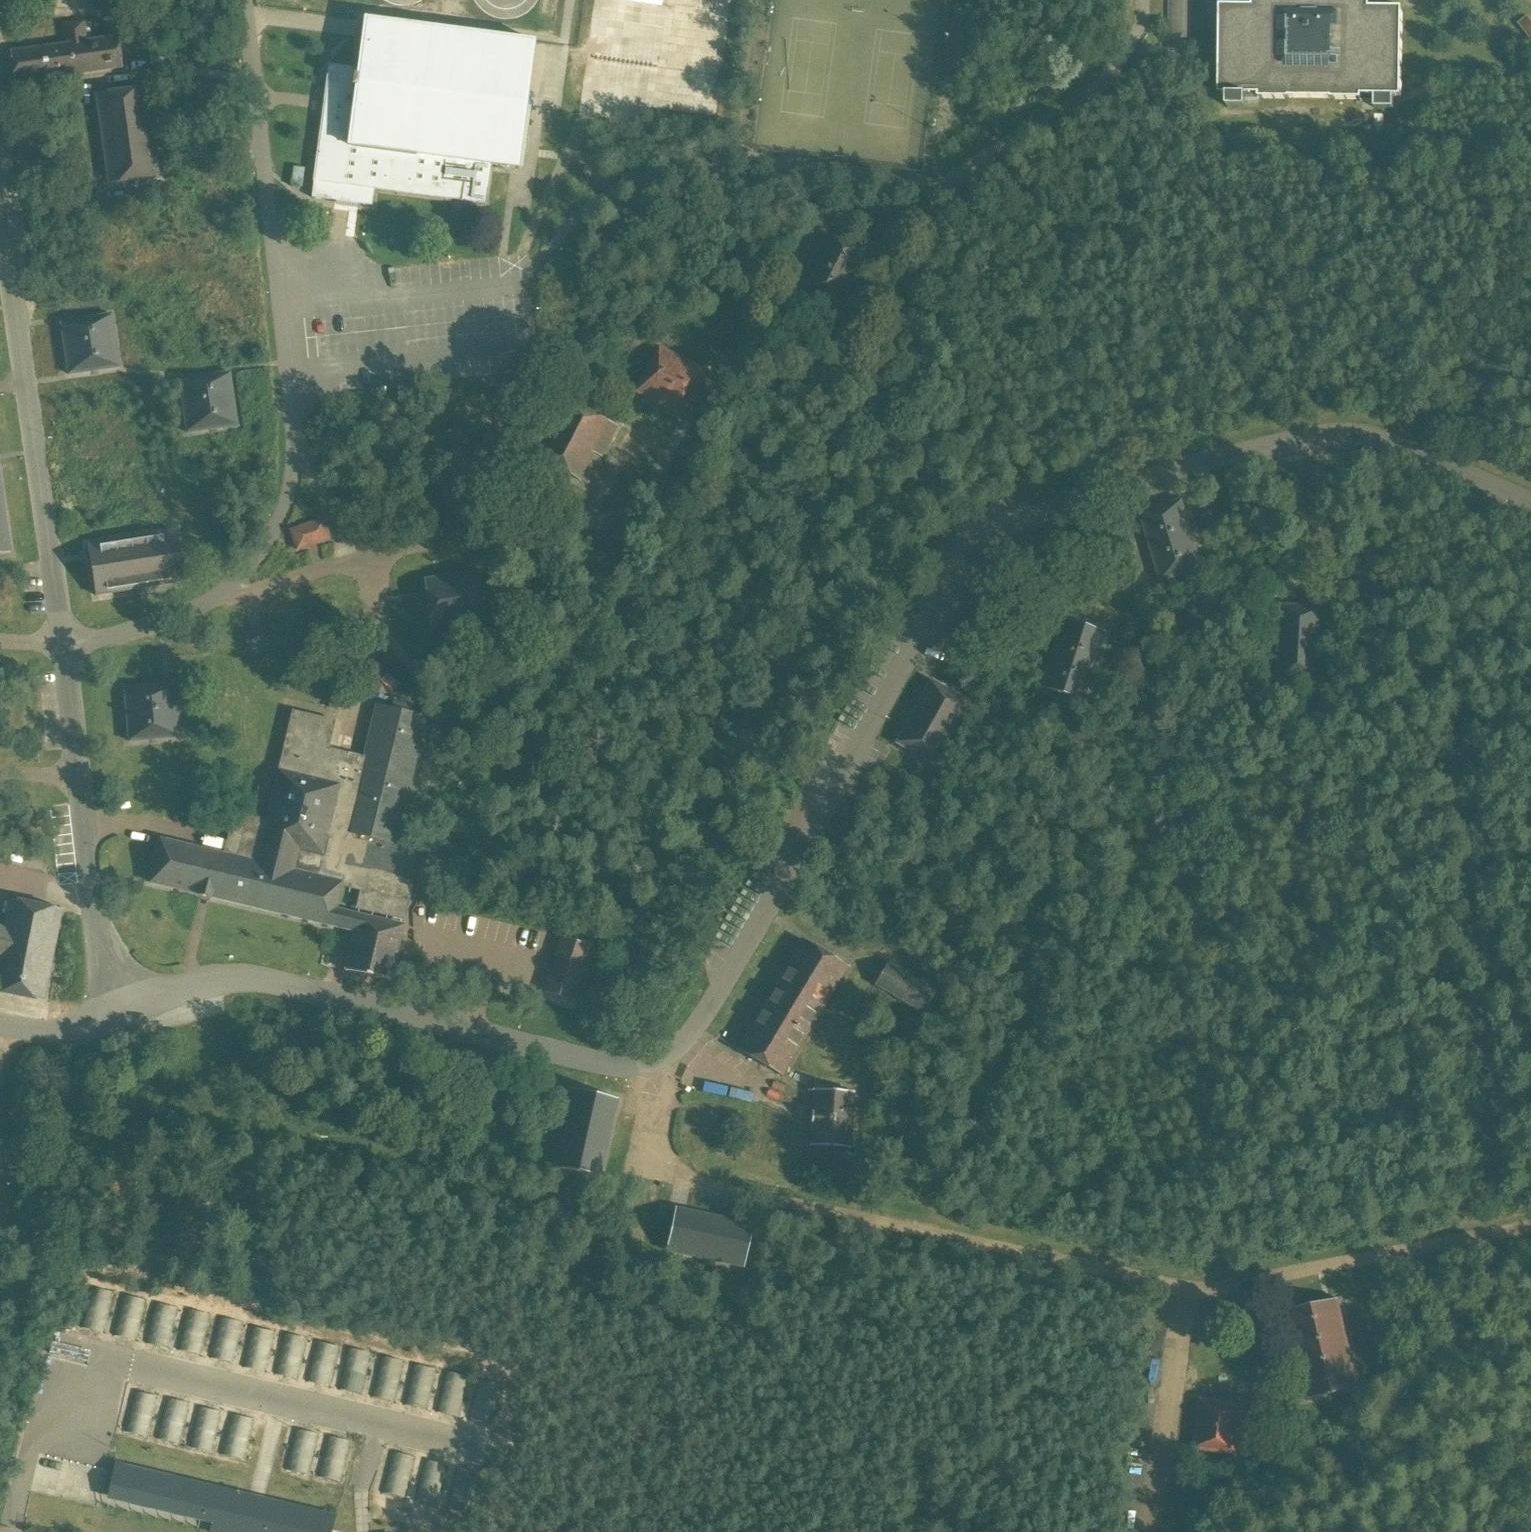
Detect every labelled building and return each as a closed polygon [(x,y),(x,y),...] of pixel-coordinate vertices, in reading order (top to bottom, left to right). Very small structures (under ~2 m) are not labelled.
[(1375,109),(1394,109),(1394,96),(1401,96),(1402,8),(1370,8),(1370,0),(1253,0),(1253,6),(1220,6),(1219,94),(1227,94),(1227,107),(1246,107),(1246,95),(1259,95),(1259,98),(1290,99),(1290,98),(1331,98),(1331,99),(1362,100),(1362,96),(1375,96),(1375,109)] [(1518,24),(1530,40),(1530,21),(1527,16),(1518,24)] [(319,143),(318,148),(311,198),(336,201),(336,200),(337,191),(359,194),(358,203),(358,204),(372,206),(374,189),(484,204),(489,165),(518,169),(534,42),(533,42),(533,43),(516,41),(515,41),(500,39),(500,38),(499,38),(499,39),(483,37),(483,36),(482,36),(482,37),(466,34),(465,34),(450,32),(449,32),(433,30),(432,30),(416,28),(416,27),(415,28),(400,26),(400,25),(399,25),(383,23),(382,23),(366,21),(366,20),(364,19),(358,70),(329,66),(319,143)] [(122,68),(121,59),(117,37),(86,41),(83,22),(63,24),(65,44),(10,52),(14,83),(122,68)] [(146,88),(103,94),(96,95),(108,184),(158,177),(146,88)] [(798,283),(814,291),(843,306),(868,256),(823,233),(798,283)] [(68,375),(91,372),(119,368),(111,315),(61,322),(68,375)] [(681,417),(687,406),(705,372),(657,347),(634,392),(681,417)] [(187,433),(216,429),(237,426),(229,373),(179,381),(187,433)] [(604,433),(609,423),(564,400),(533,458),(579,481),(593,454),(600,457),(611,437),(604,433)] [(10,553),(0,489),(0,555),(10,553)] [(1182,500),(1170,504),(1140,513),(1161,582),(1203,570),(1182,500)] [(298,549),(318,543),(328,539),(328,540),(329,540),(329,539),(330,539),(329,537),(328,538),(323,521),(324,521),(323,520),(322,520),(322,519),(321,520),(321,521),(292,531),(291,530),(290,530),(290,531),(290,532),(290,533),(291,533),(297,549),(296,549),(296,550),(297,550),(297,551),(298,550),(298,549)] [(87,546),(89,560),(95,596),(184,582),(176,531),(87,546)] [(423,581),(426,598),(431,631),(485,623),(478,573),(423,581)] [(1324,608),(1312,607),(1281,606),(1277,678),(1321,680),(1324,608)] [(1104,633),(1067,621),(1063,620),(1041,689),(1082,702),(1104,633)] [(968,702),(935,683),(931,681),(895,744),(933,765),(968,702)] [(175,685),(163,686),(124,689),(129,742),(179,738),(175,685)] [(149,883),(210,897),(354,932),(345,971),(389,982),(402,926),(335,910),(341,884),(351,886),(352,879),(373,884),(371,891),(406,900),(418,848),(395,842),(424,720),(426,720),(426,719),(408,715),(411,703),(409,702),(409,703),(397,700),(397,699),(396,699),(393,711),(375,707),(374,708),(376,708),(364,759),(337,752),(330,778),(321,776),(334,722),(293,712),(267,821),(246,816),(236,858),(160,840),(149,883)] [(43,1002),(61,910),(41,906),(31,904),(10,900),(4,928),(0,927),(0,993),(43,1002)] [(571,1001),(589,946),(562,938),(544,993),(571,1001)] [(735,1049),(772,1071),(782,1077),(847,968),(801,940),(735,1049)] [(887,964),(878,980),(874,985),(922,1014),(935,993),(926,987),(928,983),(921,979),(919,983),(887,964)] [(599,1178),(614,1111),(612,1111),(612,1112),(601,1109),(603,1099),(604,1099),(605,1097),(574,1090),(556,1168),(599,1178)] [(849,1150),(851,1117),(853,1093),(813,1090),(809,1147),(849,1150)] [(875,1094),(875,1106),(891,1107),(891,1096),(875,1094)] [(547,1215),(569,1221),(573,1206),(550,1201),(547,1215)] [(753,1225),(686,1211),(686,1213),(687,1213),(684,1224),(674,1222),(674,1221),(672,1220),(665,1252),(743,1268),(753,1225)] [(1337,1300),(1324,1303),(1288,1311),(1308,1399),(1358,1388),(1337,1300)] [(1247,1407),(1234,1405),(1200,1400),(1193,1449),(1240,1456),(1247,1407)] [(213,1517),(210,1531),(330,1531),(334,1515),(270,1500),(117,1463),(110,1493),(213,1517)]
